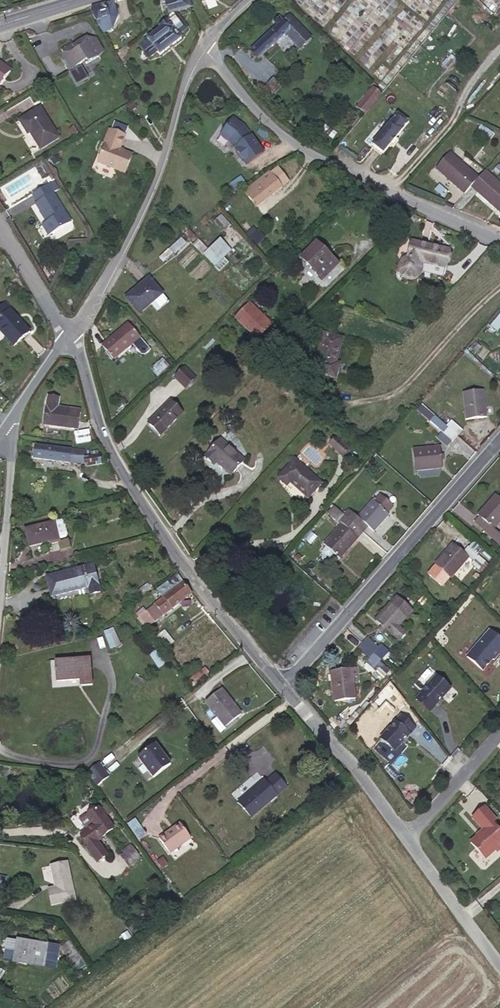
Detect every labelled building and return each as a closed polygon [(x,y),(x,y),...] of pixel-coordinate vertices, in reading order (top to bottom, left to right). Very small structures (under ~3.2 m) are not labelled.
[(191,7),(190,2),(187,0),(161,0),(161,3),(166,2),(169,13),(168,20),(160,26),(161,28),(147,38),(148,39),(153,45),(144,51),(144,52),(148,58),(157,51),(160,55),(181,38),(179,35),(188,28),(175,11),(191,7)] [(91,11),(101,29),(112,26),(110,18),(117,15),(113,1),(91,7),(91,10),(91,11)] [(112,26),(101,29),(104,33),(114,28),(117,15),(110,18),(112,26)] [(311,39),(288,15),(282,21),(279,17),(273,22),(277,26),(250,52),(258,60),(285,34),(295,45),(298,43),(302,47),(311,39)] [(89,39),(98,57),(104,51),(96,38),(87,37),(89,39)] [(88,63),(98,57),(89,39),(73,48),(72,44),(61,50),(65,57),(61,59),(69,72),(87,61),(88,63)] [(153,45),(148,39),(140,46),(144,51),(153,45)] [(0,63),(0,86),(11,71),(0,63)] [(275,94),(281,88),(272,80),(266,86),(275,94)] [(356,108),(364,115),(381,94),(373,88),(356,108)] [(27,129),(30,133),(40,150),(59,139),(40,107),(19,121),(25,131),(27,129)] [(397,114),(372,145),(383,154),(390,145),(395,139),(408,123),(397,114)] [(243,126),(232,118),(220,134),(229,140),(246,165),(262,153),(250,136),(247,138),(244,134),(247,131),(243,126)] [(111,130),(109,129),(102,143),(104,144),(111,130)] [(124,136),(111,130),(104,144),(102,143),(101,142),(97,151),(100,153),(96,162),(122,174),(131,156),(118,150),(124,136)] [(398,141),(395,139),(390,145),(393,147),(398,141)] [(435,169),(464,195),(471,187),(478,179),(449,153),(435,169)] [(485,171),(478,179),(471,187),(499,213),(499,185),(485,171)] [(281,187),(270,173),(258,182),(244,191),(256,206),(281,187)] [(50,183),(55,192),(59,189),(54,181),(50,183)] [(55,192),(50,183),(33,194),(38,202),(53,193),(55,192)] [(49,225),(44,228),(49,235),(71,222),(53,193),(38,202),(36,203),(47,222),(49,225)] [(257,230),(250,237),(257,244),(264,237),(257,230)] [(187,244),(181,238),(169,249),(175,255),(187,244)] [(203,255),(209,250),(198,239),(193,244),(203,255)] [(220,239),(209,250),(203,255),(214,266),(223,258),(231,250),(220,239)] [(414,260),(418,244),(410,242),(406,258),(414,260)] [(337,265),(316,244),(302,258),(323,279),(337,265)] [(447,250),(418,244),(414,260),(443,266),(447,250)] [(228,262),(223,258),(214,266),(219,271),(228,262)] [(169,301),(149,278),(126,298),(139,314),(151,304),(157,311),(169,301)] [(11,309),(12,308),(6,301),(0,307),(0,318),(11,309)] [(271,324),(250,304),(236,318),(257,339),(271,324)] [(11,309),(0,318),(0,331),(14,346),(30,332),(11,309)] [(140,338),(128,324),(102,346),(114,360),(140,338)] [(335,366),(336,362),(343,338),(323,332),(313,372),(335,378),(338,367),(335,366)] [(160,357),(151,365),(158,373),(167,365),(160,357)] [(195,379),(184,368),(174,378),(185,388),(195,379)] [(484,390),(462,393),(465,420),(487,418),(484,390)] [(79,421),(80,411),(57,408),(59,398),(48,396),(44,425),(78,429),(79,421)] [(182,413),(170,401),(148,423),(160,435),(182,413)] [(435,416),(421,405),(416,410),(430,421),(435,416)] [(435,416),(430,421),(430,422),(444,433),(450,439),(452,441),(457,435),(446,426),(435,416)] [(446,426),(457,435),(462,430),(451,420),(446,426)] [(87,429),(73,430),(74,442),(88,441),(87,429)] [(450,439),(444,433),(439,439),(445,445),(450,439)] [(349,451),(340,442),(336,438),(330,444),(343,457),(349,451)] [(243,461),(220,440),(204,457),(213,465),(216,461),(231,475),(243,461)] [(342,440),(340,442),(349,451),(351,449),(342,440)] [(70,463),(72,449),(35,445),(33,458),(70,463)] [(440,447),(413,450),(415,471),(442,468),(440,447)] [(84,451),(72,449),(70,463),(85,465),(85,457),(84,451)] [(99,455),(85,457),(85,465),(85,467),(101,465),(99,455)] [(321,483),(295,460),(278,478),(287,486),(290,482),(308,498),(321,483)] [(482,530),(499,545),(499,533),(499,534),(493,529),(499,522),(499,499),(495,494),(477,515),(479,517),(487,524),(482,530)] [(374,502),(386,513),(392,506),(380,495),(374,502)] [(344,516),(362,532),(367,527),(373,531),(388,514),(386,513),(374,502),(372,501),(357,518),(348,510),(344,516)] [(343,515),(332,505),(325,512),(332,518),(338,521),(343,515)] [(340,559),(362,532),(344,516),(343,515),(338,521),(341,524),(323,545),(326,547),(335,554),(340,559)] [(474,523),(482,530),(487,524),(479,517),(474,523)] [(54,522),(25,530),(29,547),(47,542),(48,544),(59,542),(54,522)] [(316,536),(312,532),(304,541),(309,545),(316,536)] [(463,552),(452,543),(434,564),(451,578),(468,557),(474,562),(471,564),(478,570),(485,562),(479,556),(468,546),(463,552)] [(335,554),(326,547),(323,551),(331,558),(335,554)] [(94,565),(46,577),(51,597),(89,587),(91,594),(101,592),(94,565)] [(191,594),(177,574),(157,589),(163,597),(146,611),(154,622),(191,594)] [(151,589),(148,583),(138,591),(141,596),(151,589)] [(382,626),(385,628),(391,634),(392,634),(399,640),(406,633),(398,626),(412,610),(396,596),(375,620),(382,626)] [(455,604),(451,600),(444,608),(448,612),(455,604)] [(147,628),(154,622),(146,611),(138,617),(147,628)] [(113,626),(106,629),(112,647),(120,644),(113,626)] [(466,654),(482,669),(492,658),(493,659),(499,652),(499,638),(490,629),(466,654)] [(362,644),(381,660),(389,652),(381,645),(378,648),(367,638),(362,644)] [(373,669),(381,660),(362,644),(358,650),(369,660),(366,663),(373,669)] [(156,668),(163,664),(155,649),(148,652),(156,668)] [(90,661),(55,663),(56,682),(80,680),(81,687),(92,686),(90,661)] [(209,674),(204,668),(188,681),(193,687),(209,674)] [(354,682),(352,670),(352,668),(330,671),(334,701),(356,698),(354,682)] [(439,675),(418,698),(430,709),(451,686),(439,675)] [(241,714),(222,690),(206,703),(225,727),(241,714)] [(403,715),(382,738),(395,749),(416,726),(403,715)] [(170,765),(155,745),(137,758),(153,778),(170,765)] [(98,764),(86,773),(96,786),(107,777),(98,764)] [(251,817),(271,800),(283,789),(273,778),(267,784),(264,780),(239,803),(251,817)] [(133,811),(119,793),(112,798),(126,816),(133,811)] [(273,803),(271,800),(251,817),(254,820),(273,803)] [(497,819),(485,806),(473,817),(484,829),(471,841),(486,858),(496,849),(497,850),(499,847),(499,829),(493,822),(497,819)] [(87,847),(98,862),(107,855),(96,841),(113,828),(98,808),(87,816),(86,814),(79,819),(83,824),(82,825),(85,829),(86,828),(87,830),(81,835),(89,846),(87,847)] [(134,831),(140,827),(135,819),(129,823),(134,831)] [(169,853),(191,838),(180,823),(158,838),(169,853)] [(146,835),(140,827),(134,831),(139,839),(146,835)] [(123,854),(132,847),(130,845),(122,852),(123,854)] [(141,858),(132,847),(123,854),(121,856),(129,867),(141,858)] [(75,901),(67,863),(51,866),(56,888),(48,889),(52,906),(75,901)] [(14,961),(18,941),(8,940),(4,959),(14,961)] [(58,948),(18,941),(14,961),(55,968),(58,948)] [(76,952),(68,941),(60,947),(72,964),(80,958),(76,952)]
